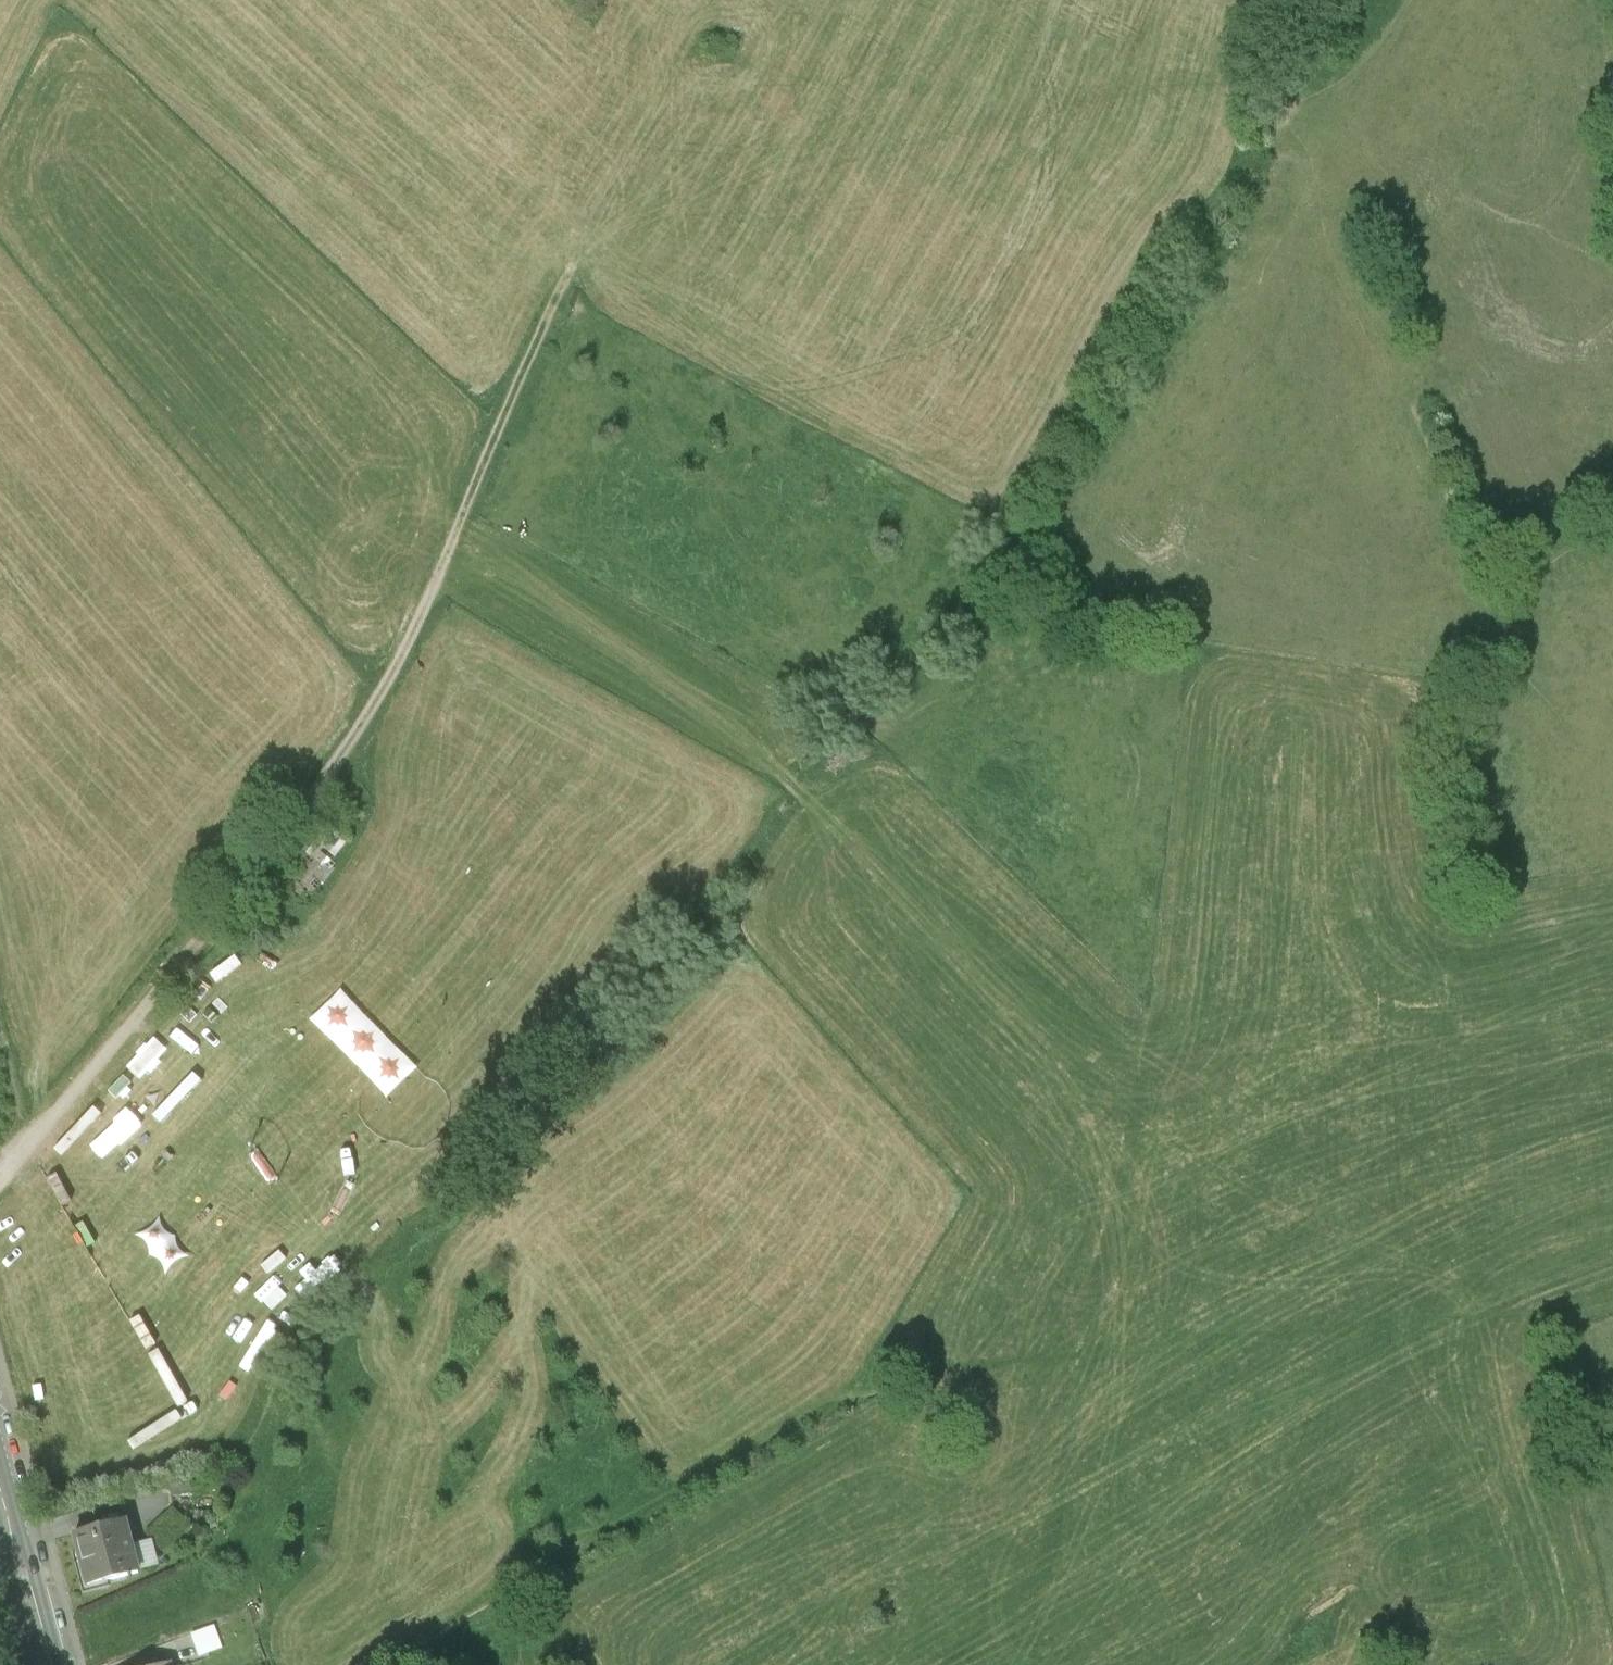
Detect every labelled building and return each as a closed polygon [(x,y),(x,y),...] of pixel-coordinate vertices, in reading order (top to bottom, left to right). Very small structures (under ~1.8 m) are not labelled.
[(301,900),(350,842),(328,824),(279,881),(301,900)] [(172,1509),(147,1532),(162,1548),(187,1525),(172,1509)] [(125,1522),(74,1535),(88,1587),(138,1574),(138,1571),(131,1546),(125,1522)] [(138,1571),(158,1565),(152,1541),(131,1546),(138,1571)] [(192,1635),(199,1653),(224,1643),(217,1625),(192,1635)]
